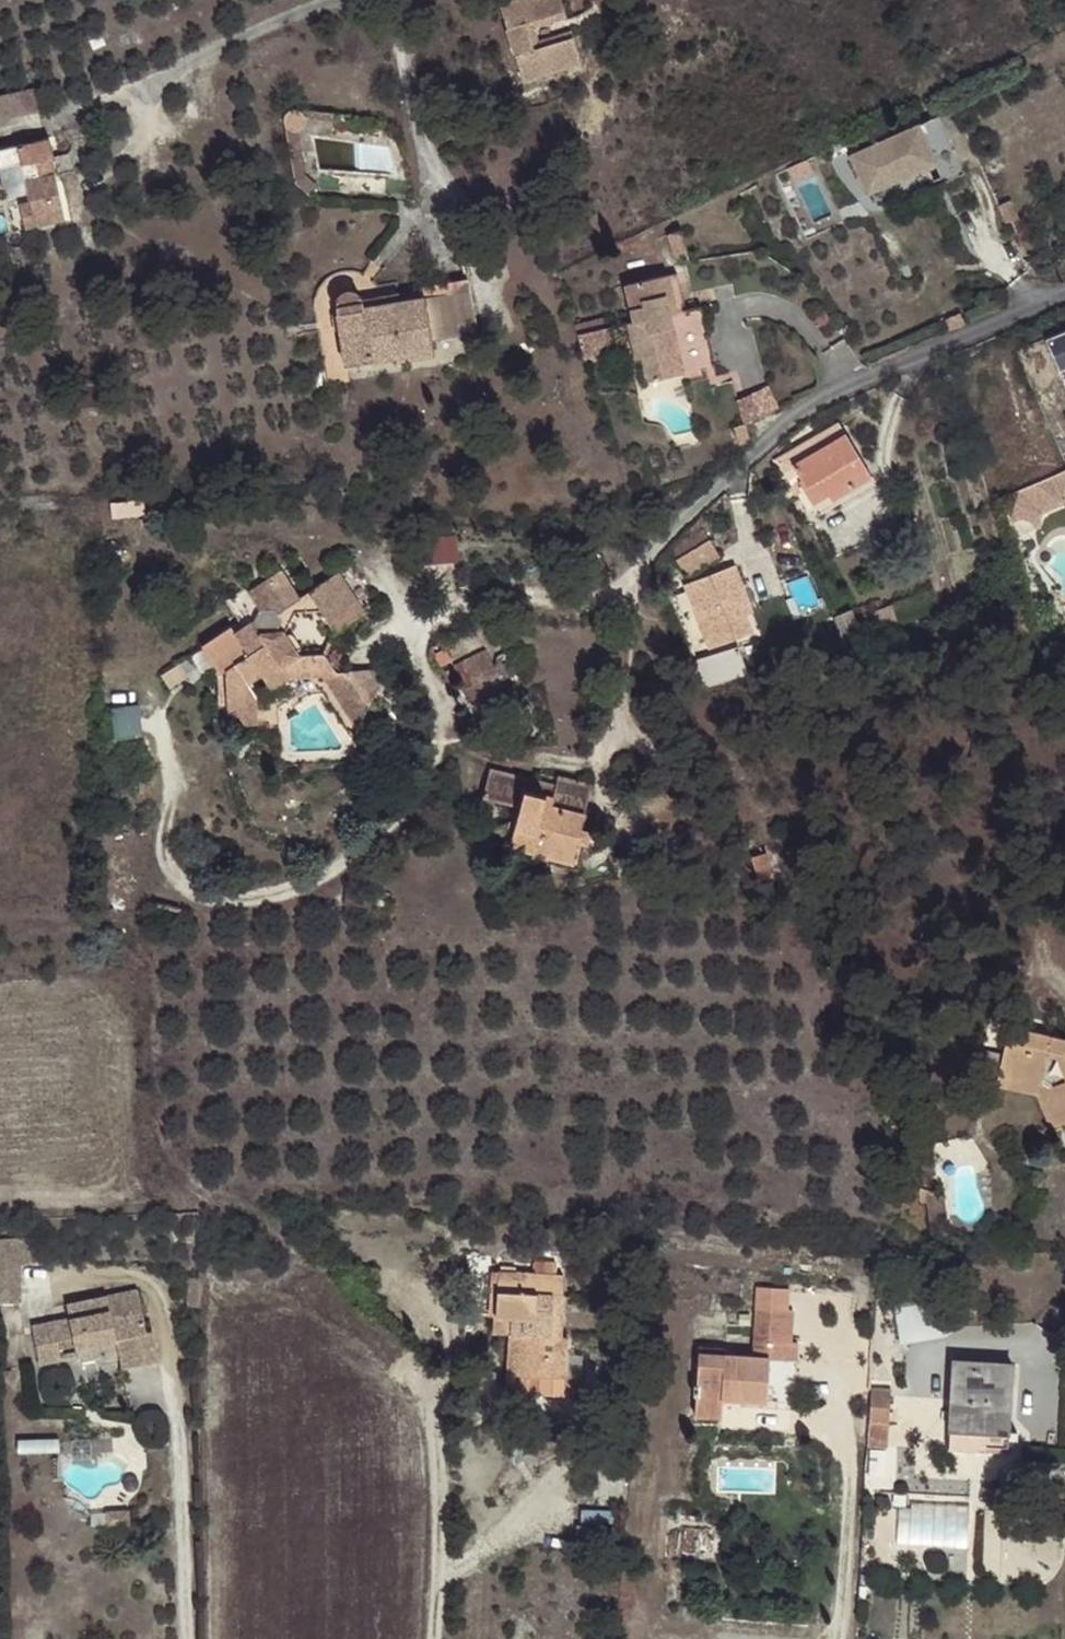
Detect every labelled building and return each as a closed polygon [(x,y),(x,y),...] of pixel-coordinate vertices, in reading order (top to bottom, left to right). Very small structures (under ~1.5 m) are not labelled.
[(563,0),(500,0),(525,76),(583,58),(574,32),(530,47),(522,21),(565,5),(563,0)] [(567,11),(565,5),(522,21),(530,47),(574,32),(572,26),(534,39),(529,24),(567,11)] [(285,125),(286,127),(291,130),(298,131),(304,127),(306,123),(306,118),(303,111),(299,108),(292,108),(287,111),(284,115),(284,120),(284,122),(285,125)] [(335,113),(299,108),(303,111),(306,118),(334,123),(335,113)] [(946,181),(967,172),(939,114),(851,156),(869,193),(936,162),(946,181)] [(5,182),(3,167),(25,163),(32,203),(22,204),(26,229),(66,222),(59,174),(43,177),(41,162),(57,159),(54,139),(0,148),(0,184),(5,182)] [(794,163),(811,215),(830,209),(813,157),(794,163)] [(296,183),(311,196),(319,186),(305,173),(296,183)] [(684,292),(680,274),(625,286),(633,323),(627,324),(636,362),(642,361),(648,383),(715,367),(700,309),(689,311),(678,314),(674,294),(684,292)] [(432,342),(476,335),(467,282),(422,290),(424,297),(363,308),(362,299),(360,294),(355,290),(349,289),(344,291),(340,294),(338,301),(338,313),(335,313),(344,367),(372,362),(373,363),(434,354),(432,342)] [(689,311),(684,292),(674,294),(678,314),(689,311)] [(1043,335),(1064,379),(1064,328),(1043,335)] [(773,385),(738,396),(746,419),(781,408),(773,385)] [(792,465),(845,434),(838,423),(820,400),(774,462),(795,497),(803,492),(797,482),(801,480),(792,465)] [(871,479),(845,434),(792,465),(801,480),(797,482),(803,492),(812,506),(827,497),(830,503),(871,479)] [(705,529),(670,549),(684,576),(720,556),(705,529)] [(424,563),(461,561),(459,532),(423,534),(424,563)] [(735,566),(728,569),(745,616),(752,613),(735,566)] [(685,584),(709,649),(752,634),(745,616),(728,569),(685,584)] [(258,711),(259,701),(248,686),(262,677),(271,693),(287,681),(322,677),(337,676),(335,673),(322,654),(298,655),(286,635),(297,611),(321,610),(337,633),(364,615),(336,574),(301,597),(285,572),(249,594),(245,588),(223,602),(238,623),(201,647),(217,671),(218,711),(228,711),(258,711)] [(738,649),(694,661),(702,687),(746,675),(738,649)] [(479,698),(503,684),(493,666),(468,679),(479,698)] [(337,676),(322,677),(356,728),(388,669),(335,673),(337,676)] [(259,726),(258,711),(228,711),(227,726),(259,726)] [(575,843),(579,828),(589,785),(555,776),(553,785),(489,770),(482,797),(510,804),(518,807),(509,845),(571,861),(575,843)] [(581,844),(575,843),(571,861),(509,845),(518,807),(510,804),(500,850),(503,856),(507,861),(547,871),(549,864),(576,870),(581,844)] [(590,831),(579,828),(575,843),(581,844),(587,844),(590,831)] [(773,874),(766,852),(750,857),(757,880),(773,874)] [(1006,1027),(997,1075),(1045,1086),(1060,1127),(1064,1125),(1064,1038),(1006,1027)] [(1045,1086),(997,1075),(995,1088),(1036,1095),(1049,1131),(1060,1127),(1045,1086)] [(926,1203),(929,1190),(917,1187),(920,1203),(926,1203)] [(939,1193),(929,1190),(926,1203),(930,1235),(946,1223),(944,1194),(939,1193)] [(26,1298),(26,1236),(0,1236),(0,1299),(26,1298)] [(551,1335),(560,1336),(563,1275),(556,1275),(556,1262),(532,1261),(531,1273),(497,1272),(494,1317),(493,1332),(509,1333),(551,1335)] [(487,1317),(494,1317),(497,1272),(489,1271),(487,1317)] [(825,1294),(826,1283),(818,1283),(817,1293),(825,1294)] [(125,1337),(132,1367),(157,1362),(151,1331),(146,1332),(141,1310),(111,1316),(106,1296),(66,1303),(68,1319),(30,1325),(38,1363),(60,1360),(57,1341),(73,1338),(75,1348),(115,1339),(125,1337)] [(946,1336),(944,1305),(900,1307),(902,1339),(946,1336)] [(771,1341),(791,1342),(793,1312),(754,1308),(751,1356),(697,1353),(694,1415),(720,1417),(721,1397),(767,1400),(769,1360),(771,1341)] [(549,1356),(551,1335),(509,1333),(506,1387),(527,1389),(528,1376),(559,1376),(562,1357),(549,1356)] [(121,1370),(132,1367),(125,1337),(115,1339),(121,1370)] [(798,1342),(791,1342),(771,1341),(769,1360),(797,1361),(798,1342)] [(948,1429),(1007,1433),(1012,1364),(953,1361),(948,1429)] [(888,1424),(890,1388),(870,1388),(869,1423),(888,1424)] [(1006,1448),(1007,1433),(948,1429),(947,1449),(986,1452),(986,1447),(1006,1448)]
